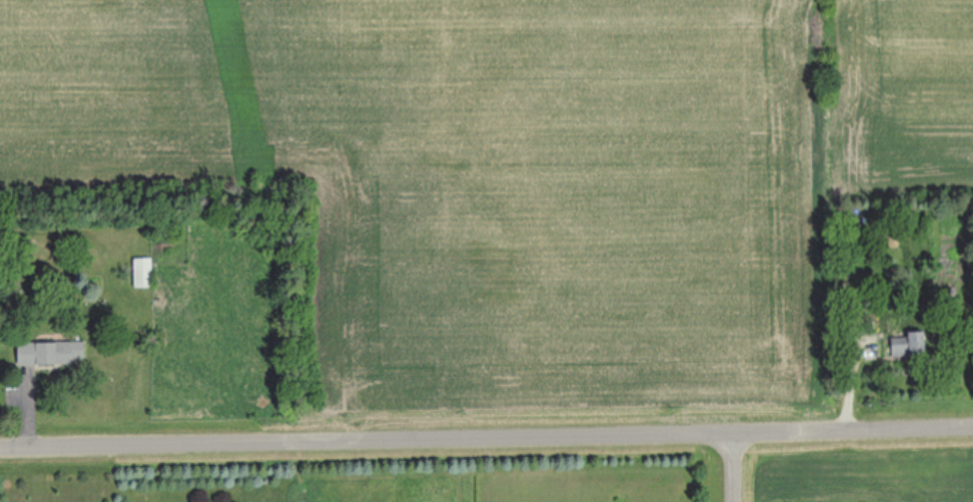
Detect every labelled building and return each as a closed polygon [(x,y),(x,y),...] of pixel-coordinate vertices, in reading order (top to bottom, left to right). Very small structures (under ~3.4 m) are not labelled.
[(137,288),(154,288),(154,259),(137,259),(137,288)] [(895,338),(895,356),(929,356),(929,333),(912,333),(912,338),(895,338)] [(22,343),(22,365),(87,365),(87,343),(22,343)]
